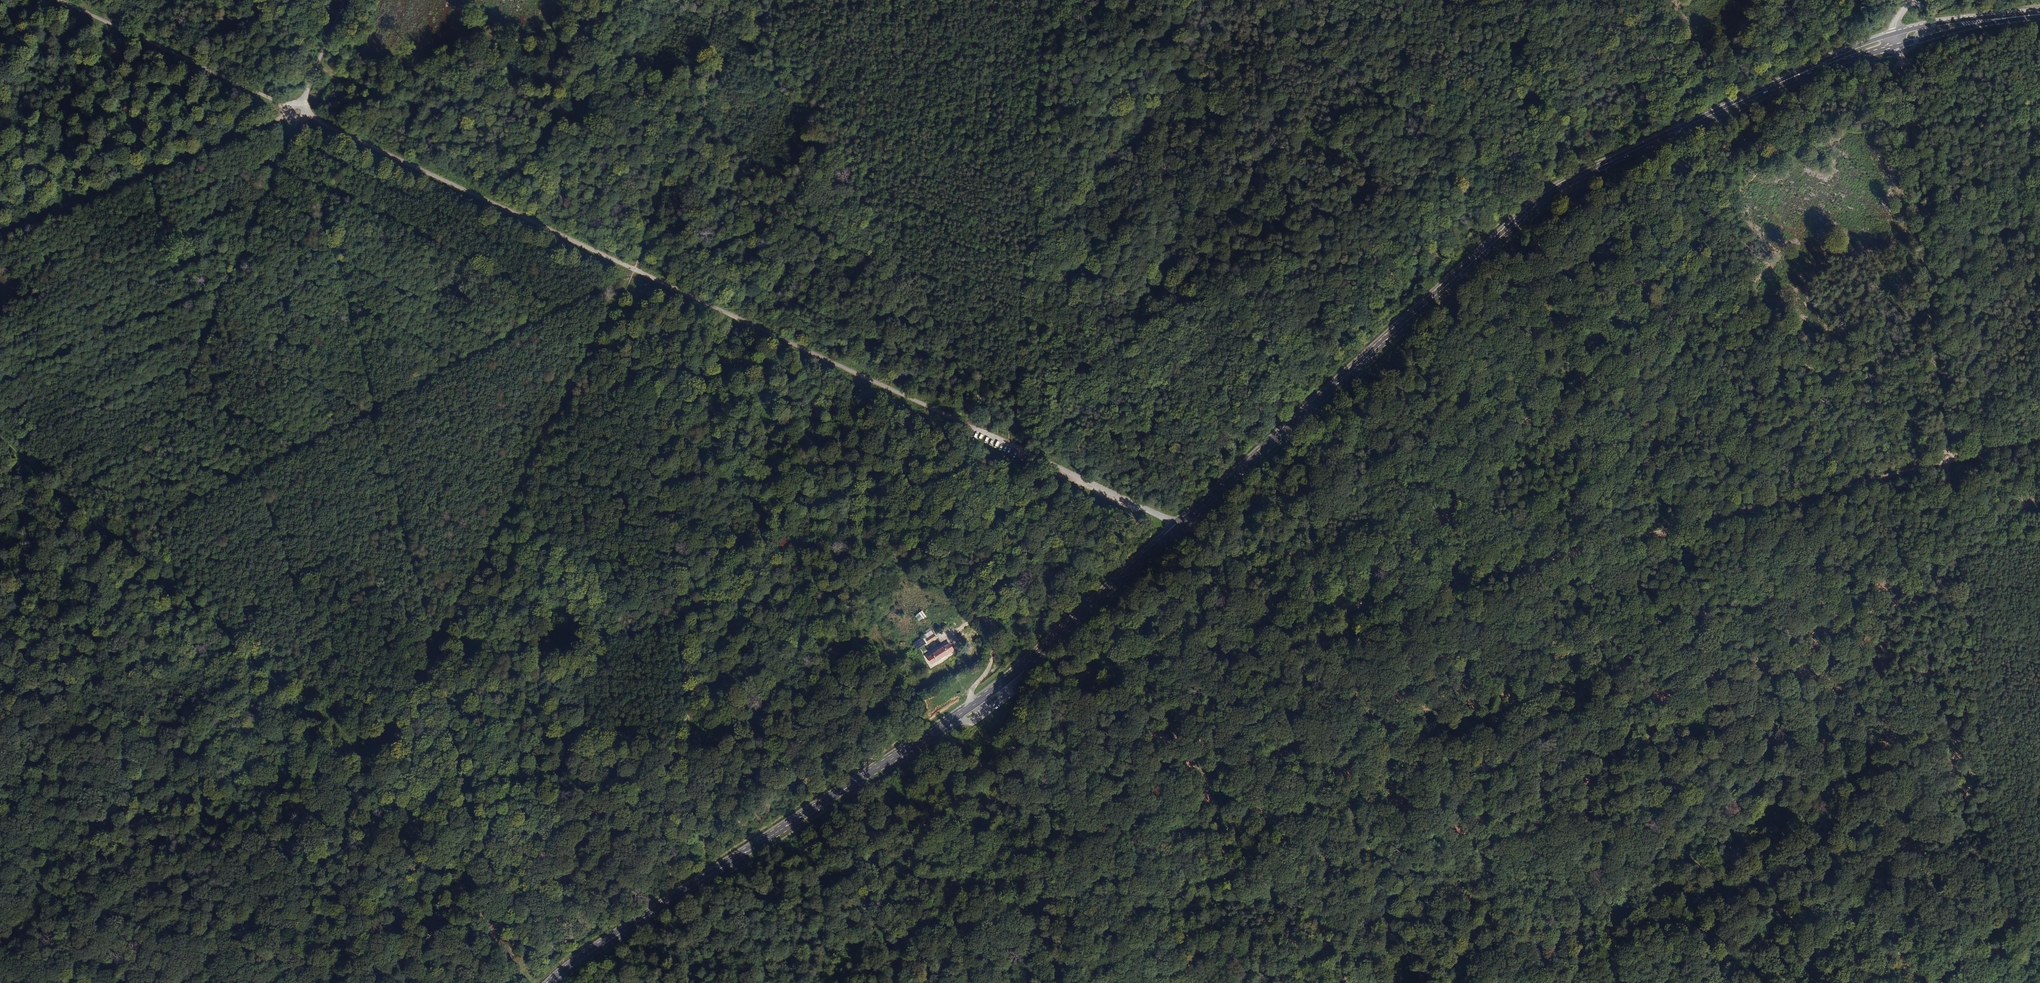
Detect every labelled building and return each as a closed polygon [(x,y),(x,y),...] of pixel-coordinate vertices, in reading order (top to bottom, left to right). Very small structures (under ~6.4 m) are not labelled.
[(922,611),(916,616),(921,621),(927,616),(922,611)] [(932,631),(924,634),(929,645),(937,642),(932,631)] [(923,646),(915,653),(920,658),(927,651),(923,646)] [(925,675),(945,658),(940,652),(920,670),(925,675)]
